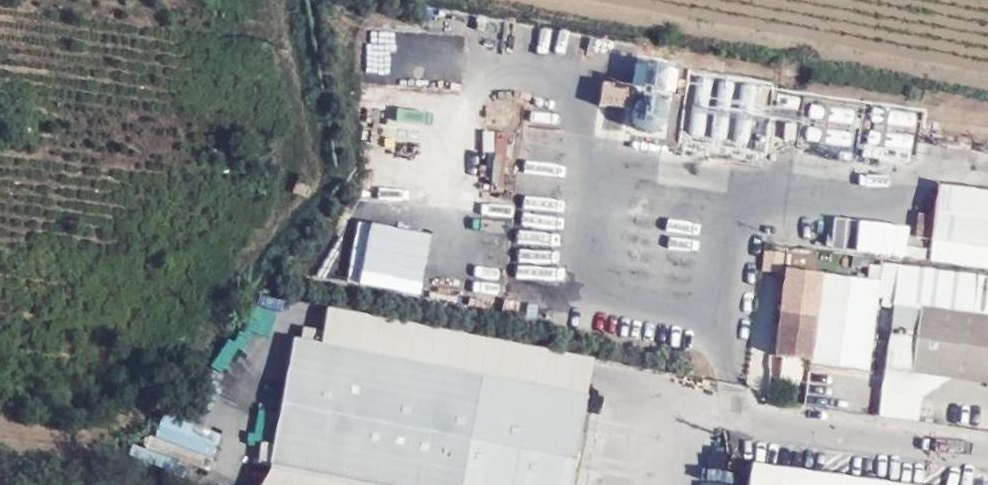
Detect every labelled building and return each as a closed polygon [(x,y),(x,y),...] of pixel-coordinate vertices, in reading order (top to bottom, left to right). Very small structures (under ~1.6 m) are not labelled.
[(362,86),(462,86),(463,32),(363,31),(362,86)] [(573,68),(576,35),(561,34),(559,67),(573,68)] [(630,88),(600,84),(593,131),(665,141),(676,59),(635,53),(630,88)] [(504,193),(504,133),(482,133),(482,193),(504,193)] [(292,192),(306,195),(310,180),(297,176),(292,192)] [(987,268),(987,191),(941,184),(930,260),(987,268)] [(870,222),(865,254),(902,259),(906,227),(870,222)] [(500,299),(506,236),(358,224),(353,286),(500,299)] [(820,271),(785,266),(780,308),(814,313),(809,357),(809,360),(867,367),(878,278),(820,271)] [(987,384),(987,316),(917,307),(909,375),(987,384)] [(780,308),(774,353),(809,357),(814,313),(780,308)] [(582,393),(292,337),(268,460),(399,484),(564,484),(582,393)] [(782,379),(803,381),(805,363),(783,361),(782,379)] [(209,463),(217,432),(158,416),(150,448),(209,463)] [(752,473),(751,484),(843,484),(752,473)]
